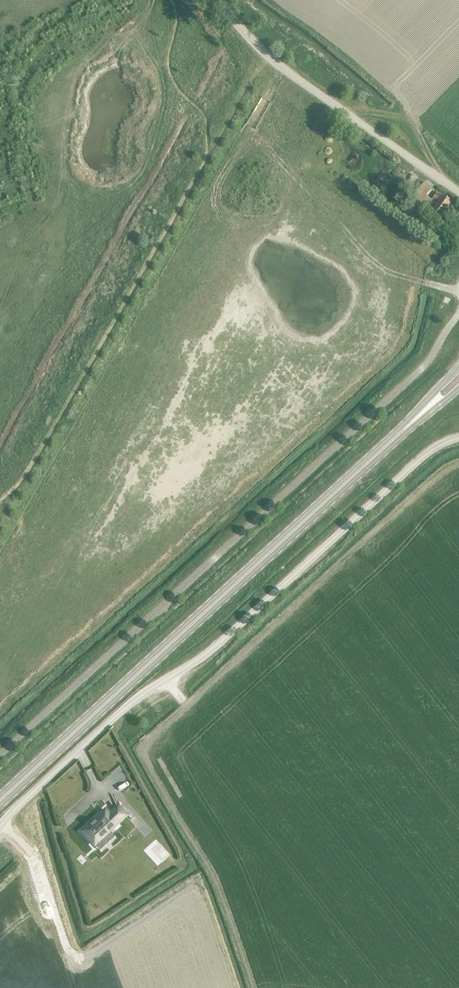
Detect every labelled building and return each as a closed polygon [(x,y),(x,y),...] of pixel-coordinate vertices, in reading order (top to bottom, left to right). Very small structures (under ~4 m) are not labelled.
[(431,189),(424,182),(412,196),(426,207),(430,203),(432,200),(431,200),(426,195),(431,189)] [(432,200),(430,203),(435,206),(432,211),(440,217),(451,202),(437,192),(431,200),(432,200)] [(94,845),(126,816),(118,807),(109,815),(105,811),(82,832),(94,845)]
